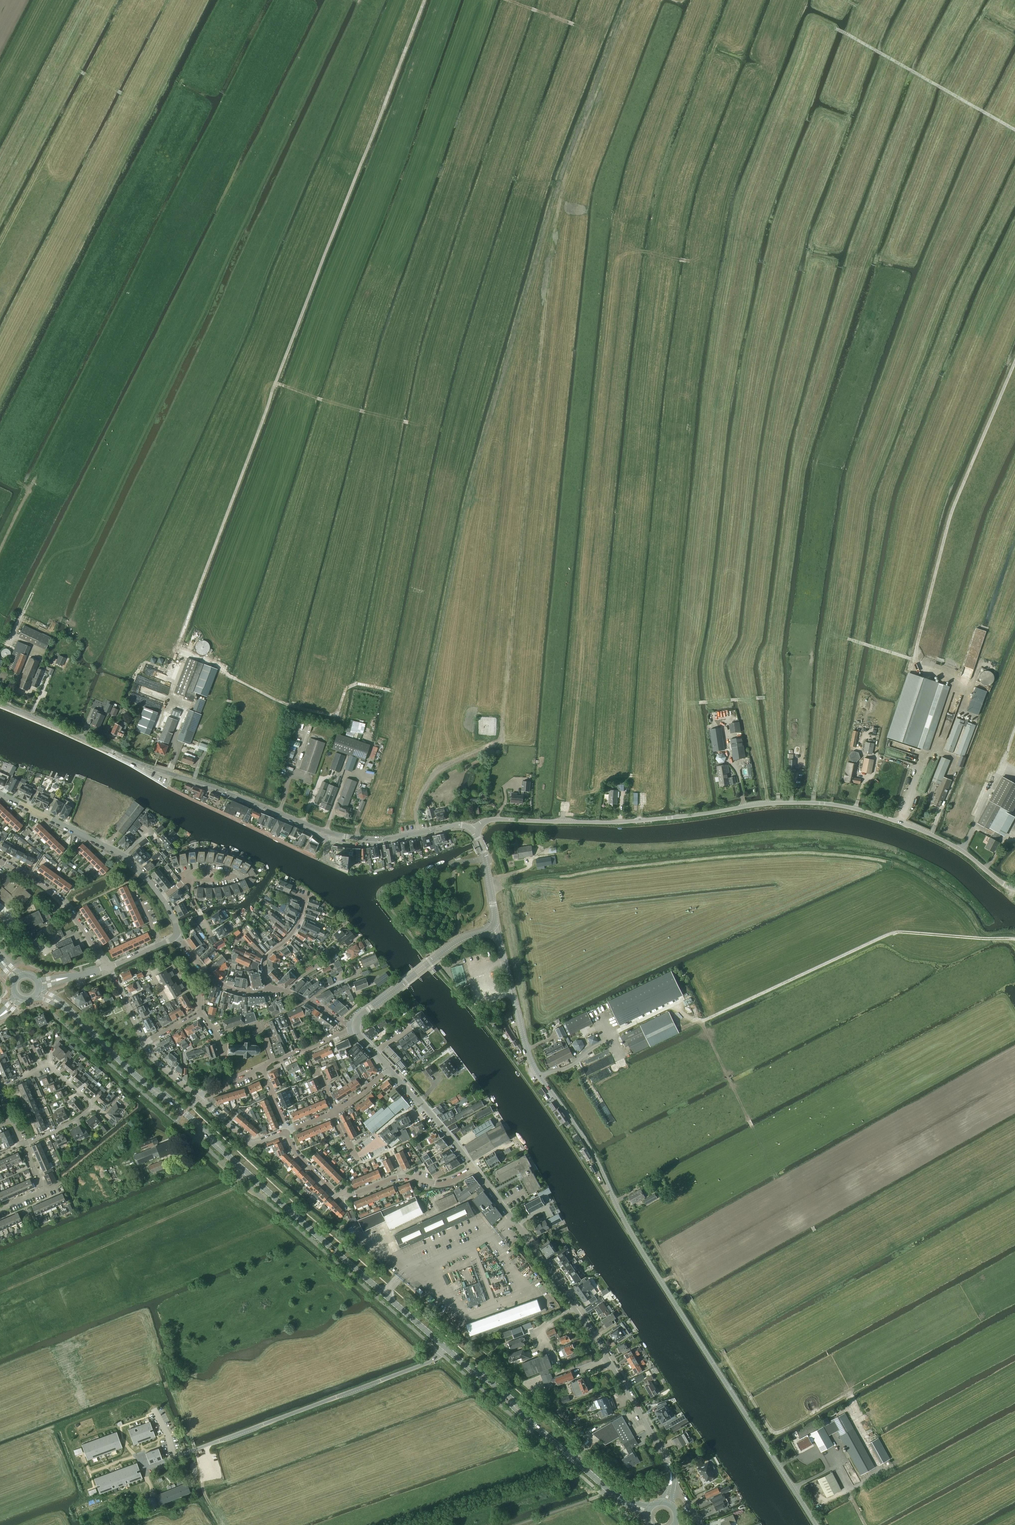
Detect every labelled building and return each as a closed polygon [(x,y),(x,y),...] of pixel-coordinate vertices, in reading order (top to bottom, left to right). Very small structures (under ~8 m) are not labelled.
[(19,636),(47,649),(52,637),(25,624),(19,636)] [(198,653),(199,654),(200,655),(201,655),(202,655),(203,655),(204,655),(205,655),(207,654),(208,653),(208,652),(209,652),(209,651),(210,650),(210,649),(210,648),(210,647),(210,646),(210,645),(209,644),(209,643),(208,643),(208,642),(207,642),(206,641),(205,641),(205,640),(204,640),(203,640),(202,640),(201,640),(200,641),(199,641),(199,642),(198,642),(197,643),(196,644),(196,645),(196,646),(195,646),(195,647),(195,648),(195,649),(196,650),(196,651),(197,652),(198,653)] [(13,672),(19,675),(31,647),(18,641),(6,669),(13,672)] [(11,653),(10,652),(10,651),(9,650),(9,649),(8,649),(7,649),(6,648),(5,649),(4,649),(3,649),(2,650),(2,651),(1,651),(1,652),(1,653),(1,654),(1,655),(1,656),(2,656),(2,657),(3,657),(4,658),(5,658),(6,658),(7,658),(8,658),(9,657),(10,656),(10,655),(11,654),(11,653)] [(54,658),(52,662),(62,666),(63,662),(65,658),(59,655),(57,660),(54,658)] [(20,680),(17,687),(27,691),(31,681),(32,678),(39,661),(30,657),(22,677),(21,680),(20,680)] [(188,658),(174,693),(184,696),(183,698),(193,702),(193,700),(196,692),(207,665),(188,658)] [(217,669),(207,665),(196,692),(206,696),(217,669)] [(32,678),(31,681),(33,681),(31,685),(37,688),(39,681),(44,671),(38,668),(34,678),(32,678)] [(980,680),(980,681),(981,682),(981,683),(982,683),(982,684),(983,684),(984,685),(985,685),(986,685),(987,685),(988,685),(989,685),(990,685),(991,684),(992,684),(992,683),(993,683),(993,682),(994,682),(994,681),(994,680),(994,679),(995,678),(995,677),(994,676),(994,675),(994,674),(993,674),(993,673),(992,673),(992,672),(991,672),(991,671),(990,671),(989,671),(988,670),(987,670),(986,670),(985,671),(984,671),(983,671),(983,672),(982,672),(981,673),(981,674),(980,675),(980,676),(980,677),(980,678),(980,679),(980,680)] [(909,673),(888,737),(928,751),(949,687),(909,673)] [(975,687),(966,711),(978,715),(987,692),(975,687)] [(189,710),(177,740),(189,745),(201,714),(200,714),(205,700),(198,698),(192,711),(189,710)] [(144,707),(135,730),(149,735),(151,730),(154,731),(155,729),(152,727),(158,713),(144,707)] [(94,709),(90,717),(94,719),(92,724),(99,727),(104,716),(102,715),(103,713),(97,710),(94,709)] [(158,742),(155,751),(155,752),(157,753),(158,753),(164,755),(177,720),(168,717),(158,743),(158,742)] [(945,750),(952,753),(964,721),(957,718),(945,750)] [(348,732),(353,734),(356,722),(351,720),(348,732)] [(117,734),(122,737),(128,724),(122,721),(120,726),(115,724),(112,733),(112,735),(114,736),(116,735),(117,734)] [(957,766),(962,767),(965,757),(964,757),(975,725),(968,722),(956,754),(961,756),(958,762),(957,766)] [(739,733),(738,723),(728,724),(730,734),(739,733)] [(721,728),(710,729),(713,752),(724,750),(721,728)] [(853,731),(850,746),(855,747),(858,732),(853,731)] [(337,734),(332,749),(349,755),(356,757),(361,759),(365,760),(370,745),(356,740),(356,739),(357,736),(358,733),(355,732),(352,739),(342,736),(337,734)] [(742,737),(730,739),(733,760),(745,758),(742,737)] [(310,739),(307,747),(300,770),(314,774),(325,744),(310,739)] [(290,740),(289,745),(298,748),(300,743),(290,740)] [(865,742),(863,753),(872,754),(874,744),(865,742)] [(210,746),(200,743),(198,748),(208,752),(210,746)] [(295,750),(289,748),(286,758),(292,760),(295,750)] [(848,755),(850,761),(856,763),(860,758),(858,752),(852,751),(848,755)] [(184,755),(182,761),(192,765),(194,759),(195,757),(186,753),(185,755),(184,755)] [(330,769),(339,772),(345,756),(336,753),(330,769)] [(727,757),(723,753),(718,754),(716,758),(719,762),(725,762),(727,757)] [(349,755),(344,770),(351,772),(356,757),(349,755)] [(861,772),(871,774),(874,760),(864,758),(861,772)] [(935,799),(933,804),(939,807),(942,800),(943,800),(951,780),(943,777),(949,760),(942,758),(932,781),(940,784),(935,795),(934,794),(932,798),(935,799)] [(891,768),(891,766),(891,765),(890,763),(889,762),(887,762),(886,761),(884,761),(883,762),(882,763),(881,764),(880,765),(880,767),(880,768),(880,769),(881,771),(883,772),(884,772),(885,772),(887,772),(888,771),(889,770),(890,769),(891,768)] [(847,763),(843,781),(853,783),(860,784),(861,779),(854,778),(857,765),(847,763)] [(730,777),(730,778),(728,778),(726,765),(717,766),(720,785),(729,784),(731,783),(731,784),(736,783),(735,777),(730,777)] [(4,786),(9,776),(0,772),(0,784),(4,786)] [(7,785),(10,786),(8,790),(14,793),(20,781),(12,777),(7,785)] [(988,842),(985,848),(993,852),(996,846),(997,847),(999,843),(996,841),(997,839),(998,840),(1001,834),(1003,836),(1014,816),(1010,814),(1014,805),(1014,784),(1003,777),(989,801),(977,823),(991,831),(992,830),(995,832),(992,838),(990,838),(988,842)] [(351,813),(351,811),(350,811),(351,808),(349,808),(349,807),(347,807),(357,782),(347,778),(337,803),(335,809),(346,813),(345,817),(350,819),(352,813),(351,813)] [(19,796),(22,798),(29,785),(25,783),(25,784),(20,781),(16,788),(19,790),(17,794),(19,795),(19,796)] [(530,782),(523,781),(522,791),(530,791),(530,782)] [(322,782),(314,801),(320,803),(321,803),(320,807),(329,811),(338,788),(335,786),(329,784),(322,801),(321,800),(327,784),(322,782)] [(31,796),(34,797),(37,790),(32,788),(33,787),(29,785),(22,798),(26,800),(27,799),(28,800),(31,796)] [(193,787),(191,792),(196,794),(195,797),(201,800),(204,791),(193,787)] [(36,805),(39,807),(46,793),(42,791),(42,792),(37,790),(34,797),(36,798),(34,803),(36,804),(36,805)] [(609,803),(617,804),(617,790),(610,790),(609,803)] [(48,804),(50,805),(54,798),(53,798),(55,794),(51,792),(49,795),(46,793),(39,807),(43,808),(44,808),(45,809),(48,804)] [(208,798),(217,801),(219,796),(211,792),(208,798)] [(512,793),(511,802),(523,803),(523,794),(523,796),(517,795),(517,794),(512,793)] [(56,815),(59,810),(63,802),(59,800),(59,801),(54,798),(50,805),(53,807),(51,811),(53,812),(53,813),(56,815)] [(63,802),(59,810),(62,811),(60,816),(61,817),(65,819),(68,813),(69,813),(71,809),(70,809),(72,806),(68,804),(69,802),(64,799),(63,802)] [(231,809),(235,802),(227,799),(224,806),(226,806),(224,811),(233,815),(234,815),(235,813),(234,812),(235,811),(231,809)] [(134,801),(117,822),(113,827),(123,835),(144,808),(134,801)] [(243,805),(235,802),(231,809),(235,811),(240,813),(243,805)] [(248,808),(243,805),(240,813),(245,815),(248,808)] [(247,822),(248,822),(253,810),(249,808),(243,820),(247,822)] [(0,814),(5,819),(9,814),(5,809),(0,814)] [(436,814),(438,821),(447,819),(444,809),(434,811),(433,809),(427,810),(429,819),(435,817),(434,814),(436,814)] [(251,816),(258,819),(261,813),(257,811),(253,810),(248,822),(249,823),(250,820),(250,819),(251,816)] [(141,814),(134,824),(138,828),(141,825),(138,823),(140,821),(148,827),(150,824),(153,826),(156,822),(153,820),(154,819),(153,818),(154,817),(150,815),(146,813),(144,816),(141,814)] [(256,823),(264,826),(269,816),(261,813),(258,819),(256,823)] [(5,819),(9,823),(14,818),(9,814),(5,819)] [(269,816),(264,826),(268,828),(267,831),(269,832),(276,819),(269,816)] [(9,823),(13,827),(18,822),(14,818),(9,823)] [(280,833),(285,823),(277,820),(270,833),(277,837),(280,833)] [(18,822),(13,827),(18,831),(22,826),(18,822)] [(292,826),(285,823),(280,833),(286,836),(287,836),(292,826)] [(38,824),(33,829),(38,833),(43,828),(38,824)] [(162,825),(155,830),(158,834),(165,828),(162,825)] [(297,835),(300,836),(303,830),(303,831),(300,829),(293,827),(290,835),(296,838),(297,835)] [(43,828),(38,833),(42,838),(47,833),(43,828)] [(163,845),(169,851),(173,847),(170,844),(176,838),(173,835),(175,833),(171,828),(169,831),(168,830),(161,837),(166,842),(163,845)] [(306,838),(308,839),(310,834),(303,830),(300,836),(296,845),(301,848),(301,847),(306,838)] [(44,840),(42,842),(44,844),(47,842),(52,837),(47,833),(42,838),(44,840)] [(445,834),(439,835),(440,838),(441,838),(443,845),(448,843),(447,841),(446,838),(449,837),(448,833),(445,834)] [(310,840),(309,842),(318,845),(320,841),(313,835),(310,834),(308,839),(310,840)] [(439,835),(433,836),(433,837),(436,846),(438,846),(437,844),(439,843),(440,846),(443,845),(441,838),(440,838),(439,835)] [(119,844),(125,849),(126,849),(129,845),(130,845),(132,843),(131,842),(132,841),(131,841),(131,840),(129,838),(128,839),(125,836),(118,843),(118,844),(119,844)] [(52,837),(47,842),(51,846),(56,841),(52,837)] [(427,837),(423,838),(425,847),(430,846),(431,849),(437,847),(436,846),(433,837),(429,838),(429,837),(427,837)] [(139,843),(141,847),(149,841),(146,838),(139,843)] [(506,839),(508,849),(512,848),(514,858),(533,856),(532,846),(517,848),(516,838),(506,839)] [(410,841),(410,842),(412,851),(417,850),(417,852),(421,851),(419,840),(416,841),(416,840),(413,841),(413,840),(410,840),(410,841)] [(5,851),(10,843),(7,841),(6,844),(3,842),(0,848),(0,849),(5,851)] [(56,841),(51,846),(55,850),(60,845),(56,841)] [(401,843),(401,844),(402,844),(403,853),(408,852),(408,853),(412,853),(412,851),(410,842),(407,842),(404,842),(404,841),(401,842),(402,843),(401,843)] [(318,845),(309,842),(305,849),(314,853),(318,845)] [(393,847),(393,848),(394,853),(397,852),(397,857),(398,856),(398,857),(399,857),(399,856),(404,855),(403,853),(402,844),(401,844),(399,844),(398,842),(392,843),(392,844),(389,844),(390,847),(393,847)] [(5,851),(10,854),(14,848),(11,847),(12,844),(10,843),(5,851)] [(77,849),(82,853),(86,848),(82,844),(77,849)] [(394,853),(393,848),(389,849),(388,844),(383,845),(384,852),(386,851),(388,863),(395,861),(394,853)] [(60,845),(55,850),(60,854),(64,850),(64,849),(60,845)] [(361,859),(361,849),(353,849),(338,847),(332,845),(330,856),(335,858),(334,862),(335,863),(342,865),(341,868),(348,869),(349,863),(350,863),(350,864),(351,865),(354,865),(355,864),(355,863),(359,864),(359,860),(361,860),(361,859)] [(370,848),(372,860),(380,858),(378,846),(370,848)] [(132,855),(137,860),(143,854),(141,851),(142,850),(139,847),(136,850),(136,851),(132,855)] [(20,849),(17,848),(16,850),(14,848),(10,854),(16,857),(19,851),(20,849)] [(82,853),(86,857),(91,852),(86,848),(82,853)] [(366,848),(361,849),(361,859),(362,861),(365,861),(365,859),(370,859),(369,848),(366,848)] [(190,863),(198,863),(198,850),(198,853),(195,853),(195,852),(190,852),(190,851),(189,851),(190,863)] [(207,862),(207,863),(208,850),(208,853),(204,853),(204,852),(200,852),(200,850),(198,850),(198,863),(207,862)] [(207,863),(215,863),(218,851),(217,854),(214,853),(214,852),(209,852),(210,850),(208,850),(207,863)] [(16,857),(21,860),(24,854),(19,851),(16,857)] [(182,865),(190,863),(189,851),(188,851),(189,854),(185,854),(185,853),(181,854),(180,853),(179,853),(182,865)] [(221,865),(224,865),(228,853),(227,853),(226,856),(223,855),(223,854),(219,853),(219,852),(218,851),(215,863),(221,865)] [(86,857),(90,862),(95,857),(91,852),(86,857)] [(151,857),(153,860),(162,854),(159,852),(151,857)] [(21,860),(26,863),(29,857),(31,854),(28,853),(27,855),(24,854),(21,860)] [(181,865),(182,865),(179,853),(179,856),(176,857),(176,856),(171,857),(171,856),(169,856),(173,868),(181,865)] [(232,868),(237,856),(235,859),(232,858),(233,857),(228,855),(229,854),(228,853),(224,865),(232,868)] [(143,854),(137,860),(141,865),(145,861),(146,861),(149,858),(147,856),(146,856),(143,854)] [(237,870),(240,871),(246,861),(246,860),(244,863),(241,861),(242,860),(238,858),(238,857),(237,856),(232,868),(237,870)] [(555,856),(536,859),(537,865),(538,869),(538,870),(545,869),(544,868),(544,866),(556,864),(555,856)] [(29,857),(26,863),(31,866),(35,860),(29,857)] [(90,862),(95,866),(99,861),(95,857),(90,862)] [(95,866),(99,870),(104,865),(99,861),(95,866)] [(143,867),(148,871),(155,867),(151,861),(143,867)] [(246,861),(240,871),(245,874),(248,873),(249,876),(256,875),(253,870),(254,870),(250,866),(250,865),(246,862),(247,861),(246,861)] [(38,870),(43,874),(47,868),(42,865),(38,870)] [(104,865),(99,870),(102,873),(103,874),(108,869),(104,865)] [(43,874),(48,878),(52,872),(47,868),(43,874)] [(157,869),(151,874),(155,878),(161,873),(157,869)] [(48,878),(53,881),(57,875),(52,872),(48,878)] [(161,873),(155,878),(158,883),(164,877),(166,876),(162,872),(161,873)] [(53,881),(58,885),(62,879),(57,875),(53,881)] [(1,899),(4,902),(9,906),(9,907),(10,906),(14,901),(15,902),(21,907),(31,895),(26,890),(26,889),(20,884),(20,885),(19,885),(18,886),(15,883),(11,879),(7,876),(5,878),(1,883),(5,886),(3,888),(2,887),(0,888),(0,898),(1,899)] [(164,877),(158,883),(161,887),(168,882),(164,877)] [(244,879),(239,882),(244,893),(246,892),(245,891),(249,889),(249,888),(254,885),(252,884),(256,880),(249,877),(247,881),(245,880),(244,879)] [(58,885),(62,888),(67,882),(62,879),(58,885)] [(276,888),(282,890),(286,882),(279,880),(279,881),(278,883),(276,888)] [(67,882),(62,888),(67,892),(71,886),(67,882)] [(168,882),(161,887),(165,891),(171,886),(168,882)] [(239,882),(231,885),(235,896),(236,896),(236,895),(240,893),(240,892),(243,890),(244,893),(239,882)] [(286,882),(282,890),(289,893),(290,893),(295,894),(296,891),(291,889),(291,888),(291,889),(292,886),(292,885),(286,882)] [(231,885),(223,887),(226,899),(227,898),(227,897),(231,896),(231,895),(234,893),(235,896),(231,885)] [(119,888),(122,894),(128,891),(126,886),(119,888)] [(206,900),(206,888),(197,887),(197,888),(193,888),(193,889),(193,890),(193,892),(193,893),(194,894),(194,895),(195,897),(196,898),(202,899),(202,897),(206,897),(206,900)] [(223,887),(214,888),(216,900),(217,900),(217,898),(222,898),(221,897),(225,896),(225,899),(226,899),(223,887)] [(214,888),(206,888),(206,900),(207,900),(207,899),(212,899),(212,898),(215,897),(216,900),(214,888)] [(169,898),(173,904),(173,903),(178,900),(179,900),(181,899),(181,897),(180,896),(182,895),(182,894),(183,893),(180,889),(178,890),(169,898)] [(122,894),(124,900),(131,897),(128,891),(122,894)] [(124,900),(127,905),(133,902),(131,897),(124,900)] [(284,902),(280,909),(291,914),(296,917),(299,906),(298,906),(298,904),(299,904),(298,904),(299,900),(291,897),(287,904),(284,902)] [(309,898),(307,905),(320,910),(322,910),(322,908),(318,907),(318,906),(319,906),(320,903),(319,903),(320,902),(309,898)] [(127,905),(129,910),(136,908),(133,902),(127,905)] [(175,906),(177,911),(185,908),(182,903),(175,906)] [(80,909),(83,914),(89,910),(86,905),(80,909)] [(307,905),(306,910),(319,915),(319,914),(321,915),(322,911),(320,910),(307,905)] [(26,930),(28,934),(53,922),(46,908),(39,911),(38,910),(19,919),(24,931),(26,930)] [(129,910),(132,916),(138,913),(136,908),(129,910)] [(185,908),(177,911),(180,916),(187,913),(185,908)] [(296,917),(288,913),(280,909),(279,911),(286,915),(285,918),(293,924),(296,917)] [(89,910),(83,914),(87,919),(93,915),(92,915),(94,914),(93,912),(91,913),(89,910)] [(319,915),(306,910),(304,916),(314,920),(315,917),(318,918),(319,915)] [(213,919),(213,920),(215,925),(219,922),(219,923),(224,919),(226,918),(221,911),(219,912),(212,917),(213,919)] [(270,911),(267,915),(271,918),(288,932),(293,925),(292,925),(287,921),(286,920),(284,923),(274,914),(270,911)] [(132,916),(134,921),(141,918),(138,913),(132,916)] [(87,919),(90,924),(96,920),(93,915),(87,919)] [(267,915),(265,918),(268,920),(269,919),(273,922),(272,923),(274,924),(272,927),(274,929),(278,932),(283,936),(283,937),(288,932),(271,918),(267,915)] [(141,918),(134,921),(137,927),(143,924),(141,918)] [(304,918),(300,927),(314,933),(323,937),(323,935),(327,937),(330,934),(325,932),(325,931),(319,929),(319,928),(314,926),(315,923),(311,921),(304,918)] [(90,924),(93,929),(99,925),(96,920),(90,924)] [(217,933),(220,938),(224,935),(224,936),(228,932),(230,931),(225,924),(223,925),(216,930),(218,932),(217,933)] [(59,925),(55,927),(60,938),(64,936),(59,925)] [(93,929),(97,934),(102,930),(99,925),(93,929)] [(265,928),(270,933),(271,934),(280,941),(282,938),(276,933),(273,930),(267,925),(265,928)] [(300,927),(299,930),(305,933),(314,938),(314,937),(312,937),(314,933),(300,927)] [(248,932),(253,938),(265,952),(268,949),(267,948),(260,940),(256,935),(252,929),(248,932)] [(340,930),(334,935),(338,941),(350,931),(348,929),(348,930),(346,929),(344,929),(343,929),(341,930),(340,929),(340,930)] [(97,934),(100,939),(106,935),(102,930),(97,934)] [(299,930),(295,936),(303,941),(306,937),(312,941),(314,938),(305,933),(299,930)] [(186,940),(193,949),(194,949),(199,945),(200,946),(203,944),(195,934),(196,933),(195,931),(191,934),(193,936),(187,940),(186,940)] [(350,931),(338,941),(340,942),(343,940),(348,946),(352,943),(351,942),(350,941),(355,937),(350,931)] [(144,933),(141,934),(142,936),(145,942),(150,939),(147,933),(144,934),(144,933)] [(265,952),(253,938),(248,933),(244,937),(248,942),(249,941),(251,943),(254,947),(256,949),(262,955),(265,952)] [(270,933),(260,940),(267,948),(268,949),(273,946),(278,943),(280,941),(271,934),(270,933)] [(106,935),(100,939),(103,944),(109,940),(106,935)] [(142,936),(137,938),(139,944),(145,942),(142,936)] [(295,936),(292,940),(299,946),(301,943),(306,948),(308,946),(303,941),(295,936)] [(51,953),(52,953),(55,959),(54,959),(54,960),(60,957),(63,964),(71,960),(70,958),(74,955),(75,956),(75,955),(82,952),(79,946),(79,945),(74,947),(72,943),(73,943),(72,943),(70,938),(55,945),(58,950),(52,953),(51,953)] [(137,938),(131,941),(134,947),(139,944),(137,938)] [(224,942),(222,939),(213,944),(217,950),(225,944),(224,942)] [(131,941),(126,943),(129,949),(134,947),(131,941)] [(292,941),(288,945),(292,951),(294,953),(295,954),(296,955),(296,956),(298,958),(300,957),(299,955),(299,954),(297,951),(299,949),(292,941)] [(361,942),(355,945),(356,946),(354,947),(354,946),(349,949),(350,952),(348,953),(348,954),(347,954),(347,955),(348,956),(349,957),(350,957),(351,956),(352,958),(358,955),(359,956),(364,953),(361,948),(362,948),(363,946),(361,942)] [(126,943),(120,946),(123,952),(129,949),(126,943)] [(200,958),(203,961),(214,951),(216,949),(212,945),(211,944),(209,945),(211,948),(200,958)] [(202,945),(200,946),(194,950),(199,957),(203,953),(201,951),(204,949),(202,945)] [(286,947),(280,951),(284,955),(286,957),(292,954),(290,952),(292,951),(288,945),(286,947)] [(120,946),(115,948),(118,955),(123,952),(120,946)] [(234,946),(232,952),(239,955),(242,950),(234,946)] [(118,955),(115,948),(109,951),(112,957),(118,955)] [(242,950),(239,955),(251,960),(259,963),(260,964),(262,958),(256,956),(255,955),(245,951),(242,950)] [(214,951),(203,961),(207,966),(207,965),(216,957),(214,955),(216,953),(214,951)] [(274,954),(268,959),(276,963),(279,961),(280,960),(280,959),(281,958),(284,955),(280,951),(274,954)] [(232,952),(231,963),(235,964),(237,964),(238,962),(245,966),(245,970),(244,970),(244,971),(248,971),(248,972),(252,970),(253,973),(258,971),(258,970),(259,970),(258,966),(259,963),(251,960),(239,955),(232,952)] [(220,958),(216,962),(220,966),(225,961),(226,960),(220,953),(219,954),(218,955),(220,958)] [(360,960),(363,968),(364,968),(371,964),(378,961),(374,953),(360,960)] [(296,956),(290,960),(295,964),(296,965),(300,962),(299,960),(298,958),(296,956)] [(220,966),(212,972),(217,976),(219,978),(220,980),(225,975),(225,974),(225,973),(226,972),(224,970),(227,967),(228,964),(229,963),(229,959),(226,960),(225,961),(220,966)] [(268,959),(267,964),(268,970),(274,968),(277,968),(276,964),(280,964),(279,961),(276,963),(268,959)] [(342,965),(339,960),(333,963),(336,968),(342,965)] [(209,968),(212,972),(220,966),(216,962),(209,968)] [(227,984),(233,985),(235,978),(235,977),(238,971),(235,970),(231,968),(229,967),(228,970),(233,971),(231,977),(228,977),(227,984)] [(411,968),(411,969),(419,979),(420,979),(421,978),(421,977),(413,967),(412,967),(411,968)] [(274,968),(268,970),(268,974),(273,979),(277,983),(283,977),(274,968)] [(283,977),(277,983),(280,985),(281,985),(281,984),(283,985),(284,987),(285,987),(286,987),(298,976),(293,971),(294,969),(293,968),(291,969),(284,975),(283,977)] [(165,970),(158,974),(161,980),(175,972),(174,969),(168,973),(166,970),(165,970)] [(121,975),(122,978),(124,981),(125,980),(132,977),(134,980),(144,976),(145,975),(143,972),(142,973),(136,976),(136,974),(132,976),(130,971),(129,970),(121,974),(121,975)] [(252,970),(248,972),(249,976),(251,985),(252,988),(254,990),(260,988),(263,987),(264,986),(264,985),(262,985),(261,981),(263,981),(263,980),(261,980),(261,978),(260,977),(262,976),(261,972),(261,971),(259,970),(258,970),(258,971),(253,973),(252,970)] [(671,971),(608,1002),(611,1008),(619,1025),(683,995),(671,971)] [(175,972),(161,980),(164,985),(166,984),(172,981),(172,980),(170,978),(176,974),(175,972)] [(374,981),(378,987),(389,978),(385,973),(374,981)] [(290,989),(297,993),(302,987),(306,984),(308,982),(302,978),(301,979),(297,985),(294,983),(290,989)] [(354,986),(356,991),(368,986),(367,985),(371,983),(369,978),(366,979),(365,978),(353,982),(354,986)] [(302,987),(297,993),(298,993),(298,992),(302,995),(308,987),(314,983),(312,980),(308,982),(306,984),(302,987)] [(128,990),(129,992),(136,989),(136,990),(141,988),(140,985),(139,985),(138,981),(134,983),(126,986),(127,987),(126,988),(127,989),(128,990)] [(308,987),(302,995),(309,998),(313,995),(316,993),(321,989),(322,990),(324,988),(318,981),(316,982),(314,983),(308,987)] [(173,984),(168,987),(169,988),(171,992),(185,984),(184,982),(177,985),(177,984),(176,983),(176,982),(173,984)] [(331,992),(330,992),(331,993),(334,996),(350,988),(348,983),(338,988),(331,992)] [(185,984),(171,992),(174,998),(181,994),(182,993),(180,990),(186,987),(185,984)] [(219,988),(213,984),(208,1000),(210,1001),(218,1004),(221,992),(221,991),(219,990),(219,988)] [(94,1000),(95,1003),(98,1001),(97,998),(101,997),(99,992),(97,988),(96,988),(94,989),(94,990),(93,989),(93,990),(92,990),(89,992),(93,1000),(94,1000)] [(315,997),(320,1002),(331,993),(330,992),(331,992),(330,991),(329,990),(323,992),(315,997)] [(132,998),(133,1001),(141,998),(140,995),(145,993),(144,991),(131,997),(132,998)] [(229,993),(224,991),(220,1003),(223,1004),(220,1016),(222,1016),(229,993)] [(73,997),(71,998),(74,1004),(76,1002),(78,1006),(79,1006),(80,1010),(81,1009),(82,1012),(85,1014),(92,1011),(95,1010),(88,996),(85,998),(83,994),(82,992),(79,994),(78,994),(77,995),(73,996),(73,997)] [(331,993),(320,1002),(324,1005),(325,1005),(334,996),(331,993)] [(185,994),(176,999),(179,1004),(181,1002),(187,999),(187,998),(187,996),(186,996),(185,994)] [(232,1007),(232,1008),(233,1008),(233,1007),(240,1008),(240,1004),(241,1004),(242,996),(234,995),(232,1004),(232,1007)] [(240,1008),(239,1009),(241,1010),(240,1013),(240,1014),(241,1015),(242,1015),(248,1013),(247,1011),(247,1008),(247,997),(242,996),(241,1004),(240,1004),(240,1008)] [(255,996),(247,997),(247,1008),(247,1011),(248,1013),(251,1013),(250,1010),(252,1010),(252,1009),(250,1005),(255,1004),(255,996)] [(269,996),(255,996),(255,1004),(256,1008),(257,1010),(262,1009),(268,1006),(268,1004),(271,1003),(271,1002),(270,996),(269,996)] [(142,1001),(141,998),(133,1001),(134,1005),(135,1005),(136,1007),(151,1000),(149,997),(142,1001)] [(182,1005),(180,1006),(181,1008),(190,1003),(189,1001),(189,1000),(188,999),(187,999),(181,1002),(182,1005)] [(328,1006),(332,1009),(338,1004),(339,1003),(339,1002),(340,1003),(341,1002),(340,1000),(339,1001),(336,1000),(336,999),(333,1002),(328,1006)] [(271,1003),(268,1004),(268,1006),(269,1008),(268,1008),(271,1015),(272,1016),(286,1009),(284,1006),(285,1006),(283,1004),(281,1000),(277,1002),(276,1001),(271,1003)] [(338,1004),(332,1009),(336,1012),(344,1006),(342,1004),(343,1003),(342,1002),(341,1002),(340,1003),(339,1002),(339,1003),(338,1004)] [(137,1007),(136,1008),(137,1009),(137,1010),(138,1014),(148,1009),(146,1003),(137,1007)] [(170,1003),(168,1004),(170,1006),(170,1007),(176,1018),(180,1016),(176,1009),(174,1010),(172,1006),(170,1003)] [(190,1003),(181,1008),(182,1011),(185,1009),(187,1012),(190,1011),(190,1012),(192,1011),(192,1009),(193,1008),(190,1003)] [(306,1003),(300,1006),(305,1015),(306,1015),(307,1016),(310,1014),(309,1013),(310,1012),(314,1008),(306,1003)] [(337,1013),(340,1015),(341,1016),(350,1009),(347,1005),(337,1013)] [(305,1015),(300,1006),(287,1013),(293,1026),(294,1026),(301,1022),(299,1019),(305,1016),(305,1015)] [(171,1012),(168,1014),(172,1020),(176,1018),(170,1007),(168,1008),(171,1012)] [(216,1008),(210,1007),(208,1014),(215,1015),(216,1008)] [(311,1013),(316,1016),(317,1017),(320,1013),(314,1008),(311,1013)] [(148,1009),(138,1014),(139,1014),(141,1018),(149,1014),(153,1012),(152,1010),(150,1011),(148,1009)] [(165,1015),(162,1016),(167,1024),(170,1023),(169,1022),(171,1021),(170,1020),(165,1011),(163,1012),(165,1015)] [(232,1018),(222,1021),(225,1029),(230,1028),(233,1027),(234,1026),(237,1025),(238,1025),(241,1024),(242,1024),(244,1023),(245,1024),(248,1023),(257,1021),(254,1013),(254,1012),(251,1013),(248,1013),(242,1015),(241,1015),(232,1018)] [(587,1012),(565,1022),(570,1034),(593,1024),(587,1012)] [(48,1023),(44,1013),(41,1015),(40,1015),(39,1015),(39,1016),(35,1018),(39,1027),(48,1023)] [(318,1020),(325,1032),(330,1028),(330,1029),(335,1023),(320,1013),(317,1017),(319,1019),(318,1020)] [(422,1013),(416,1017),(418,1021),(422,1027),(422,1026),(423,1028),(422,1029),(427,1034),(433,1029),(432,1027),(431,1026),(429,1022),(429,1021),(427,1019),(428,1019),(427,1018),(425,1016),(422,1013)] [(629,1045),(633,1054),(650,1045),(650,1046),(678,1032),(669,1013),(641,1026),(641,1027),(620,1037),(625,1047),(629,1045)] [(149,1014),(141,1018),(142,1020),(145,1026),(153,1022),(152,1022),(149,1014)] [(159,1021),(156,1023),(157,1024),(158,1026),(161,1025),(162,1026),(164,1025),(164,1026),(167,1024),(162,1016),(160,1017),(159,1015),(157,1016),(159,1021)] [(283,1015),(279,1017),(284,1027),(285,1030),(286,1032),(288,1031),(287,1028),(290,1027),(283,1015),(284,1015),(283,1015)] [(279,1017),(275,1019),(282,1035),(284,1034),(283,1031),(285,1030),(284,1027),(279,1017)] [(270,1026),(265,1028),(266,1030),(271,1028),(272,1031),(274,1035),(276,1034),(277,1034),(281,1043),(280,1043),(277,1044),(279,1048),(278,1049),(279,1051),(280,1051),(282,1055),(288,1052),(283,1042),(285,1041),(281,1032),(279,1029),(275,1020),(275,1019),(268,1022),(270,1026)] [(374,1027),(364,1033),(371,1039),(375,1035),(381,1032),(379,1029),(380,1028),(388,1024),(385,1020),(378,1025),(374,1027)] [(198,1021),(193,1024),(196,1031),(199,1030),(200,1032),(202,1031),(201,1029),(202,1028),(198,1021)] [(153,1022),(145,1026),(148,1031),(151,1030),(151,1031),(154,1030),(156,1029),(156,1030),(159,1029),(158,1027),(158,1026),(157,1024),(154,1025),(153,1022)] [(193,1024),(188,1026),(195,1038),(197,1037),(194,1032),(196,1031),(193,1024)] [(509,1025),(503,1029),(508,1038),(514,1034),(509,1025)] [(195,1038),(188,1026),(184,1029),(188,1036),(191,1035),(193,1039),(195,1038)] [(556,1029),(560,1038),(566,1035),(562,1026),(556,1029)] [(422,1028),(417,1032),(422,1038),(427,1034),(422,1029),(422,1028)] [(179,1032),(177,1033),(186,1048),(189,1046),(187,1043),(186,1043),(184,1039),(187,1037),(183,1031),(183,1030),(182,1030),(182,1029),(178,1031),(179,1032)] [(3,1041),(7,1039),(9,1041),(12,1040),(7,1030),(3,1032),(2,1032),(0,1032),(0,1036),(3,1041)] [(413,1031),(408,1034),(415,1043),(419,1039),(413,1031)] [(177,1033),(172,1036),(176,1043),(179,1042),(180,1043),(181,1043),(184,1049),(186,1048),(177,1033)] [(408,1034),(404,1038),(410,1046),(414,1043),(408,1034)] [(514,1034),(508,1038),(511,1042),(512,1041),(513,1042),(511,1044),(512,1046),(514,1045),(517,1049),(521,1047),(516,1040),(515,1041),(515,1039),(517,1038),(514,1034)] [(595,1034),(588,1038),(591,1045),(599,1042),(595,1034)] [(24,1042),(20,1035),(14,1038),(17,1045),(24,1042)] [(167,1039),(166,1039),(171,1049),(173,1048),(171,1045),(174,1044),(170,1037),(169,1037),(169,1036),(167,1038),(167,1039)] [(42,1043),(39,1044),(43,1054),(44,1054),(44,1055),(47,1054),(47,1052),(48,1052),(46,1047),(48,1046),(47,1043),(49,1043),(46,1037),(40,1039),(42,1043)] [(355,1064),(347,1051),(345,1048),(352,1046),(351,1045),(354,1042),(354,1041),(354,1042),(350,1038),(349,1039),(348,1038),(336,1044),(339,1051),(347,1068),(355,1064)] [(404,1038),(399,1041),(405,1050),(410,1046),(404,1038)] [(166,1039),(161,1042),(165,1049),(168,1047),(170,1050),(171,1049),(166,1039)] [(551,1054),(552,1056),(554,1055),(553,1053),(564,1048),(564,1049),(568,1047),(565,1040),(556,1044),(556,1043),(554,1044),(554,1045),(544,1050),(547,1056),(551,1054)] [(56,1049),(52,1053),(54,1054),(53,1055),(55,1057),(56,1056),(62,1050),(65,1047),(59,1042),(54,1047),(56,1049)] [(157,1049),(155,1050),(156,1052),(158,1051),(159,1053),(159,1052),(162,1054),(162,1055),(165,1053),(164,1052),(163,1052),(162,1050),(165,1049),(161,1042),(160,1042),(158,1043),(158,1044),(156,1045),(157,1047),(156,1048),(157,1049)] [(236,1045),(233,1045),(233,1044),(233,1045),(229,1044),(228,1044),(227,1055),(228,1055),(232,1055),(233,1055),(236,1055),(239,1055),(240,1055),(243,1055),(243,1058),(252,1058),(252,1055),(254,1055),(255,1055),(257,1054),(258,1055),(258,1054),(259,1052),(260,1052),(260,1051),(260,1049),(260,1048),(258,1046),(259,1046),(258,1046),(256,1045),(255,1044),(255,1045),(253,1045),(253,1044),(252,1044),(252,1045),(250,1045),(250,1044),(249,1044),(249,1042),(244,1042),(240,1042),(240,1044),(240,1045),(237,1045),(237,1044),(236,1044),(236,1045)] [(348,1050),(347,1051),(355,1064),(356,1066),(372,1058),(364,1050),(364,1051),(362,1049),(363,1047),(358,1042),(349,1051),(348,1050)] [(205,1045),(206,1047),(208,1052),(209,1058),(219,1056),(215,1043),(210,1045),(210,1044),(205,1045)] [(575,1043),(572,1048),(575,1054),(580,1054),(584,1049),(581,1043),(575,1043)] [(33,1044),(31,1045),(32,1049),(34,1052),(36,1051),(38,1056),(39,1055),(40,1057),(43,1056),(42,1054),(43,1054),(39,1044),(34,1046),(33,1044)] [(388,1045),(382,1051),(385,1054),(392,1048),(388,1045)] [(57,1057),(56,1058),(58,1060),(59,1059),(60,1060),(64,1056),(66,1058),(69,1054),(71,1052),(69,1050),(65,1047),(62,1050),(56,1056),(57,1057)] [(208,1052),(206,1047),(194,1051),(194,1050),(190,1051),(191,1052),(187,1053),(187,1052),(186,1053),(188,1059),(196,1057),(196,1056),(208,1052)] [(330,1047),(313,1055),(316,1060),(315,1061),(316,1061),(318,1060),(319,1063),(329,1058),(327,1055),(333,1053),(331,1048),(330,1047)] [(395,1052),(392,1048),(385,1054),(388,1058),(395,1052)] [(554,1055),(552,1056),(545,1060),(549,1069),(574,1056),(569,1048),(554,1055)] [(30,1052),(26,1054),(30,1064),(30,1063),(31,1064),(32,1064),(33,1064),(34,1063),(34,1062),(35,1061),(33,1057),(35,1056),(34,1052),(32,1049),(30,1050),(30,1052)] [(163,1055),(162,1057),(165,1059),(164,1060),(166,1061),(167,1061),(168,1062),(176,1053),(174,1051),(172,1054),(169,1052),(168,1054),(167,1055),(165,1053),(162,1055),(163,1055)] [(398,1055),(395,1052),(388,1058),(392,1061),(398,1055)] [(0,1059),(0,1065),(7,1062),(9,1061),(6,1053),(5,1054),(0,1056),(0,1059)] [(176,1053),(168,1062),(170,1063),(169,1064),(171,1065),(172,1065),(178,1059),(177,1059),(175,1057),(177,1054),(176,1053)] [(30,1064),(26,1054),(21,1056),(20,1054),(17,1055),(21,1062),(23,1061),(25,1066),(30,1064)] [(67,1061),(62,1066),(64,1067),(63,1068),(65,1069),(66,1069),(72,1062),(69,1060),(72,1057),(69,1054),(66,1058),(65,1059),(67,1061)] [(401,1059),(398,1055),(392,1061),(395,1065),(395,1064),(401,1059)] [(407,1059),(405,1056),(401,1059),(395,1064),(402,1072),(408,1067),(404,1061),(407,1059)] [(449,1059),(448,1059),(440,1065),(440,1066),(448,1077),(449,1077),(457,1071),(455,1069),(458,1067),(453,1059),(450,1061),(449,1059)] [(72,1062),(66,1069),(71,1073),(75,1068),(77,1070),(79,1067),(81,1065),(78,1062),(77,1063),(74,1060),(72,1062)] [(370,1060),(358,1066),(359,1067),(363,1074),(363,1073),(374,1067),(370,1060)] [(295,1071),(300,1069),(301,1069),(300,1067),(297,1061),(292,1064),(295,1071)] [(326,1065),(327,1068),(325,1069),(327,1074),(336,1070),(339,1069),(336,1061),(326,1065)] [(0,1065),(0,1070),(9,1067),(7,1062),(0,1065)] [(289,1074),(295,1071),(292,1064),(286,1067),(289,1074)] [(436,1072),(431,1065),(425,1069),(431,1076),(436,1072)] [(9,1067),(0,1070),(2,1075),(11,1071),(13,1071),(11,1066),(9,1067)] [(374,1067),(363,1073),(363,1074),(366,1079),(377,1072),(374,1066),(374,1067)] [(77,1074),(73,1079),(77,1082),(83,1075),(84,1073),(81,1071),(82,1069),(79,1067),(77,1070),(75,1072),(77,1074)] [(336,1070),(327,1074),(329,1079),(332,1078),(333,1081),(339,1076),(336,1070)] [(11,1071),(2,1075),(5,1080),(8,1078),(9,1080),(17,1077),(15,1074),(12,1075),(11,1071)] [(270,1074),(273,1080),(277,1078),(282,1076),(280,1072),(278,1072),(278,1071),(270,1074)] [(83,1075),(77,1082),(81,1086),(85,1081),(87,1082),(91,1077),(88,1075),(85,1072),(84,1073),(83,1075)] [(358,1074),(358,1073),(350,1078),(357,1089),(362,1086),(360,1083),(362,1081),(359,1076),(358,1074)] [(44,1085),(46,1084),(52,1081),(53,1081),(51,1076),(46,1078),(45,1075),(38,1078),(40,1081),(42,1080),(44,1085)] [(89,1084),(85,1089),(89,1093),(95,1086),(96,1084),(97,1083),(91,1077),(87,1082),(89,1084)] [(277,1078),(273,1080),(272,1080),(275,1087),(281,1085),(277,1078)] [(307,1083),(309,1087),(319,1084),(317,1078),(307,1082),(307,1083)] [(17,1085),(19,1090),(28,1086),(26,1081),(17,1085)] [(51,1091),(53,1091),(60,1088),(61,1088),(58,1082),(53,1084),(52,1081),(46,1084),(47,1087),(49,1086),(51,1091)] [(259,1081),(253,1084),(256,1090),(262,1088),(259,1081)] [(351,1082),(347,1084),(352,1092),(357,1089),(352,1081),(351,1081),(351,1082)] [(384,1083),(382,1085),(381,1086),(386,1091),(392,1086),(388,1081),(384,1083)] [(95,1086),(89,1093),(93,1096),(97,1091),(99,1093),(103,1088),(101,1085),(99,1087),(96,1084),(95,1086)] [(256,1090),(253,1084),(248,1086),(251,1093),(256,1090)] [(319,1084),(309,1087),(311,1092),(311,1093),(321,1089),(319,1084)] [(347,1084),(343,1087),(348,1095),(352,1092),(347,1084)] [(19,1090),(22,1095),(30,1091),(28,1086),(19,1090)] [(343,1087),(338,1090),(343,1097),(348,1095),(343,1087)] [(60,1088),(53,1091),(54,1094),(56,1093),(59,1098),(68,1094),(65,1089),(61,1091),(60,1088)] [(101,1095),(97,1100),(101,1103),(107,1096),(104,1093),(106,1090),(103,1088),(99,1093),(101,1095)] [(395,1089),(385,1098),(387,1100),(391,1096),(395,1101),(401,1095),(401,1096),(399,1094),(399,1093),(395,1089)] [(343,1097),(338,1090),(331,1093),(334,1099),(337,1098),(339,1101),(343,1097)] [(22,1095),(24,1099),(32,1095),(30,1091),(22,1095)] [(368,1099),(364,1101),(368,1107),(372,1104),(377,1100),(373,1095),(372,1093),(367,1097),(367,1098),(368,1099)] [(107,1096),(101,1103),(101,1104),(101,1105),(102,1105),(102,1106),(103,1106),(104,1106),(105,1107),(110,1101),(112,1103),(117,1097),(113,1094),(111,1096),(109,1094),(107,1096)] [(24,1099),(26,1104),(34,1100),(32,1095),(24,1099)] [(364,1122),(364,1123),(366,1125),(366,1126),(373,1134),(380,1128),(394,1116),(403,1107),(406,1110),(409,1107),(410,1106),(408,1104),(401,1095),(395,1101),(384,1110),(382,1108),(374,1114),(372,1116),(366,1120),(364,1122)] [(456,1096),(450,1099),(451,1102),(452,1103),(453,1104),(459,1101),(459,1100),(456,1096)] [(70,1105),(71,1105),(77,1113),(83,1108),(76,1100),(73,1097),(68,1102),(70,1105)] [(260,1101),(263,1107),(269,1104),(267,1099),(260,1101)] [(26,1104),(28,1109),(37,1105),(34,1100),(26,1104)] [(325,1100),(320,1102),(322,1108),(328,1106),(325,1100)] [(359,1103),(354,1107),(357,1111),(361,1107),(364,1111),(368,1107),(364,1101),(360,1105),(359,1103)] [(482,1101),(472,1106),(474,1111),(485,1105),(484,1103),(483,1103),(482,1101)] [(116,1102),(107,1113),(111,1117),(108,1121),(113,1125),(120,1118),(116,1114),(118,1112),(119,1113),(123,1108),(116,1102)] [(320,1102),(314,1104),(317,1111),(322,1108),(320,1102)] [(553,1102),(549,1104),(561,1122),(562,1124),(564,1123),(567,1120),(568,1120),(559,1108),(559,1107),(556,1106),(553,1102)] [(444,1103),(432,1109),(435,1112),(446,1105),(444,1103)] [(263,1107),(265,1113),(271,1110),(269,1104),(263,1107)] [(306,1107),(303,1109),(306,1115),(311,1113),(309,1106),(308,1104),(305,1105),(306,1107)] [(314,1104),(309,1106),(311,1113),(317,1111),(314,1104)] [(28,1109),(30,1113),(39,1110),(37,1105),(28,1109)] [(446,1105),(435,1112),(438,1115),(442,1112),(449,1109),(448,1109),(446,1105)] [(472,1106),(466,1109),(468,1114),(474,1111),(472,1106)] [(494,1112),(491,1106),(475,1114),(477,1119),(477,1120),(478,1120),(494,1112)] [(438,1115),(439,1117),(443,1121),(462,1111),(459,1107),(456,1109),(455,1108),(443,1114),(442,1112),(438,1115)] [(55,1112),(55,1113),(52,1114),(55,1120),(57,1118),(59,1122),(68,1119),(63,1108),(55,1112)] [(303,1109),(297,1111),(300,1117),(306,1115),(303,1109)] [(466,1109),(460,1112),(462,1117),(468,1114),(466,1109)] [(30,1113),(32,1118),(41,1114),(39,1110),(30,1113)] [(265,1113),(267,1118),(274,1115),(271,1110),(265,1113)] [(297,1111),(292,1113),(294,1120),(300,1117),(297,1111)] [(460,1112),(454,1115),(457,1120),(462,1117),(460,1112)] [(345,1113),(340,1115),(344,1123),(350,1119),(353,1118),(352,1116),(351,1116),(349,1117),(348,1116),(347,1116),(345,1114),(345,1113)] [(389,1125),(380,1133),(380,1134),(389,1144),(397,1137),(402,1142),(410,1139),(406,1129),(403,1130),(402,1129),(412,1124),(411,1122),(408,1115),(407,1113),(396,1119),(397,1122),(396,1123),(395,1122),(392,1123),(392,1124),(390,1126),(390,1125),(389,1125)] [(32,1118),(34,1123),(43,1119),(41,1114),(32,1118)] [(234,1119),(239,1123),(244,1118),(239,1114),(234,1119)] [(94,1115),(87,1121),(92,1128),(100,1122),(96,1118),(95,1116),(94,1115)] [(267,1118),(270,1124),(276,1121),(274,1115),(267,1118)] [(457,1120),(454,1115),(443,1121),(447,1126),(451,1124),(457,1121),(457,1120)] [(239,1123),(244,1127),(248,1122),(244,1118),(239,1123)] [(34,1123),(36,1128),(45,1124),(43,1119),(34,1123)] [(344,1123),(343,1123),(346,1128),(353,1125),(350,1119),(344,1123)] [(494,1125),(491,1120),(473,1130),(477,1137),(495,1126),(494,1125)] [(276,1121),(270,1124),(272,1129),(279,1126),(276,1121)] [(330,1121),(325,1123),(327,1130),(333,1127),(330,1121)] [(244,1127),(249,1132),(253,1126),(248,1122),(244,1127)] [(413,1126),(415,1130),(412,1132),(413,1134),(411,1134),(413,1137),(418,1135),(417,1134),(425,1130),(424,1127),(423,1127),(423,1126),(424,1126),(423,1125),(424,1124),(423,1122),(422,1122),(413,1126)] [(325,1123),(319,1125),(322,1132),(327,1130),(325,1123)] [(460,1130),(465,1127),(463,1124),(458,1128),(455,1123),(452,1125),(448,1127),(454,1134),(460,1130)] [(476,1127),(474,1124),(473,1123),(465,1127),(460,1130),(463,1134),(476,1127)] [(45,1124),(36,1128),(38,1132),(47,1129),(45,1124)] [(479,1137),(465,1145),(474,1160),(495,1147),(510,1139),(510,1138),(509,1136),(506,1131),(503,1124),(502,1124),(499,1126),(497,1127),(495,1128),(486,1132),(479,1137)] [(319,1125),(314,1128),(316,1134),(322,1132),(319,1125)] [(353,1125),(346,1128),(348,1133),(355,1130),(353,1125)] [(253,1126),(249,1132),(254,1136),(258,1131),(253,1126)] [(75,1129),(70,1131),(76,1141),(88,1134),(85,1128),(81,1130),(79,1127),(75,1130),(75,1129)] [(314,1128),(308,1130),(311,1136),(316,1134),(314,1128)] [(1,1138),(10,1134),(8,1130),(0,1133),(0,1135),(1,1138)] [(308,1130),(302,1132),(305,1139),(311,1136),(308,1130)] [(355,1130),(348,1133),(351,1139),(358,1135),(356,1133),(355,1130)] [(305,1139),(302,1132),(297,1135),(299,1141),(305,1139)] [(431,1133),(432,1135),(431,1136),(432,1136),(428,1138),(431,1143),(434,1141),(440,1138),(440,1137),(439,1135),(437,1133),(435,1134),(434,1132),(431,1133)] [(1,1138),(3,1143),(12,1139),(10,1134),(1,1138)] [(57,1141),(53,1143),(56,1149),(59,1148),(58,1146),(67,1142),(65,1137),(64,1137),(63,1134),(55,1138),(57,1141)] [(151,1148),(133,1156),(137,1165),(158,1156),(159,1157),(160,1157),(173,1152),(169,1141),(158,1145),(157,1143),(158,1143),(156,1138),(140,1144),(142,1150),(150,1146),(151,1148)] [(279,1138),(267,1143),(268,1146),(270,1146),(272,1145),(273,1147),(272,1148),(274,1152),(277,1150),(284,1148),(281,1142),(279,1142),(280,1141),(279,1138)] [(441,1140),(435,1143),(437,1147),(436,1147),(437,1149),(438,1148),(440,1151),(448,1146),(449,1146),(442,1138),(442,1139),(441,1140)] [(12,1139),(3,1143),(6,1148),(14,1144),(12,1139)] [(32,1146),(34,1151),(42,1148),(40,1143),(32,1146)] [(34,1151),(36,1156),(44,1153),(42,1148),(34,1151)] [(284,1148),(277,1150),(279,1156),(279,1157),(285,1163),(290,1158),(286,1154),(284,1148)] [(592,1158),(586,1148),(581,1151),(582,1152),(581,1153),(586,1161),(592,1158)] [(448,1150),(440,1155),(442,1158),(453,1152),(450,1149),(448,1150)] [(396,1153),(399,1159),(405,1156),(403,1150),(396,1153)] [(18,1152),(13,1155),(17,1163),(17,1165),(19,1164),(18,1163),(22,1161),(18,1152)] [(317,1152),(312,1157),(317,1161),(322,1157),(318,1153),(317,1152)] [(485,1158),(488,1163),(500,1156),(499,1155),(497,1156),(495,1152),(485,1158)] [(36,1156),(38,1161),(47,1158),(44,1153),(36,1156)] [(421,1157),(420,1157),(424,1163),(426,1162),(425,1161),(430,1158),(427,1153),(421,1157)] [(444,1158),(442,1159),(443,1161),(445,1160),(446,1162),(455,1157),(456,1156),(454,1153),(453,1153),(444,1158)] [(499,1183),(521,1172),(522,1174),(519,1175),(521,1177),(523,1176),(524,1178),(522,1179),(530,1194),(532,1193),(542,1188),(533,1173),(530,1167),(532,1166),(526,1154),(493,1172),(495,1174),(494,1174),(498,1181),(499,1183)] [(13,1155),(8,1157),(12,1166),(17,1163),(13,1155)] [(399,1159),(401,1164),(408,1161),(405,1156),(399,1159)] [(500,1156),(488,1163),(491,1168),(501,1163),(498,1158),(501,1157),(500,1156)] [(8,1157),(3,1159),(7,1168),(12,1166),(8,1157)] [(322,1157),(317,1161),(321,1166),(326,1161),(322,1157)] [(445,1164),(449,1171),(462,1164),(462,1163),(460,1161),(459,1159),(457,1157),(445,1164)] [(38,1161),(40,1167),(49,1163),(47,1158),(38,1161)] [(285,1163),(284,1164),(288,1168),(290,1166),(293,1169),(298,1164),(293,1159),(292,1160),(290,1158),(285,1163)] [(383,1161),(386,1167),(392,1164),(389,1158),(383,1161)] [(155,1171),(156,1173),(165,1170),(162,1161),(148,1166),(151,1173),(155,1171)] [(326,1161),(321,1166),(325,1170),(330,1165),(326,1161)] [(408,1161),(401,1164),(404,1169),(410,1166),(408,1161)] [(43,1172),(43,1171),(51,1168),(49,1163),(40,1167),(43,1172)] [(298,1164),(293,1169),(297,1174),(296,1174),(298,1177),(304,1172),(301,1169),(302,1169),(298,1164)] [(392,1164),(386,1167),(388,1172),(394,1169),(392,1164)] [(330,1165),(325,1170),(329,1174),(334,1170),(330,1165)] [(51,1168),(43,1171),(45,1175),(44,1175),(48,1185),(56,1181),(52,1172),(54,1171),(52,1167),(51,1168)] [(339,1174),(334,1179),(338,1183),(339,1182),(343,1178),(340,1176),(347,1169),(345,1167),(344,1169),(342,1171),(339,1174)] [(365,1175),(362,1176),(365,1183),(370,1181),(367,1174),(366,1171),(365,1168),(363,1169),(365,1175)] [(334,1170),(329,1174),(334,1179),(339,1174),(334,1170)] [(353,1180),(351,1181),(353,1185),(354,1188),(359,1185),(356,1179),(355,1176),(354,1173),(353,1170),(351,1171),(355,1179),(353,1180)] [(378,1170),(373,1172),(375,1179),(381,1176),(380,1175),(379,1172),(379,1170),(378,1170)] [(304,1172),(298,1177),(301,1179),(300,1179),(303,1181),(304,1180),(306,1183),(311,1178),(306,1173),(306,1174),(304,1172)] [(373,1172),(367,1174),(370,1181),(375,1179),(373,1172)] [(362,1176),(356,1179),(359,1185),(365,1183),(362,1176)] [(468,1185),(463,1188),(464,1190),(476,1180),(473,1176),(465,1180),(468,1185)] [(311,1178),(306,1183),(309,1185),(307,1188),(311,1192),(312,1190),(317,1185),(315,1183),(316,1182),(311,1178)] [(30,1179),(25,1181),(28,1190),(33,1187),(30,1179)] [(461,1192),(456,1196),(460,1202),(471,1194),(477,1190),(481,1186),(476,1180),(464,1190),(461,1192)] [(25,1181),(20,1184),(23,1192),(28,1190),(25,1181)] [(410,1182),(404,1185),(407,1191),(408,1195),(411,1193),(410,1190),(412,1189),(410,1182)] [(20,1184),(15,1186),(18,1194),(23,1192),(20,1184)] [(317,1185),(312,1190),(314,1192),(313,1194),(317,1198),(319,1196),(324,1191),(320,1187),(319,1187),(317,1185)] [(404,1185),(398,1187),(399,1189),(401,1193),(407,1191),(404,1185)] [(15,1186),(10,1188),(13,1196),(18,1194),(15,1186)] [(394,1186),(388,1188),(390,1194),(396,1192),(394,1188),(394,1186)] [(477,1193),(471,1198),(492,1225),(503,1216),(495,1206),(494,1207),(493,1207),(492,1205),(491,1204),(493,1203),(483,1191),(484,1190),(481,1186),(477,1190),(477,1191),(476,1192),(477,1193)] [(10,1188),(5,1190),(8,1198),(13,1196),(10,1188)] [(548,1194),(551,1192),(548,1188),(537,1194),(539,1197),(540,1198),(541,1198),(544,1203),(545,1203),(550,1200),(551,1200),(548,1194)] [(628,1196),(632,1204),(645,1197),(641,1189),(628,1196)] [(0,1192),(0,1193),(3,1201),(8,1198),(5,1190),(0,1192)] [(382,1190),(377,1193),(379,1199),(385,1197),(382,1190)] [(319,1196),(317,1198),(322,1203),(323,1202),(324,1203),(323,1205),(324,1206),(325,1204),(331,1199),(328,1197),(329,1196),(324,1191),(319,1196)] [(377,1193),(371,1195),(374,1201),(379,1199),(377,1193)] [(62,1194),(57,1196),(61,1204),(66,1202),(62,1194)] [(657,1198),(655,1194),(644,1200),(646,1204),(657,1198)] [(371,1195),(366,1197),(368,1204),(374,1201),(371,1195)] [(57,1196),(52,1198),(56,1206),(61,1204),(57,1196)] [(407,1200),(358,1220),(363,1232),(386,1221),(390,1230),(423,1213),(415,1196),(413,1197),(410,1199),(407,1200)] [(366,1197),(360,1199),(363,1206),(368,1204),(366,1197)] [(527,1208),(526,1208),(527,1208),(527,1210),(528,1210),(529,1212),(529,1213),(545,1205),(544,1203),(541,1198),(540,1198),(539,1197),(525,1205),(525,1206),(525,1205),(527,1208)] [(52,1198),(47,1200),(51,1208),(56,1206),(52,1198)] [(331,1199),(325,1204),(328,1206),(328,1205),(333,1210),(338,1205),(333,1200),(333,1201),(331,1199)] [(356,1205),(354,1205),(355,1209),(359,1207),(363,1206),(360,1199),(354,1202),(356,1205)] [(47,1200),(42,1202),(46,1211),(51,1208),(47,1200)] [(395,1235),(401,1249),(475,1216),(473,1211),(468,1201),(395,1235)] [(42,1202),(37,1205),(41,1213),(46,1211),(42,1202)] [(41,1213),(37,1205),(32,1207),(36,1215),(41,1213)] [(338,1205),(333,1210),(338,1215),(341,1217),(344,1214),(345,1213),(342,1210),(343,1210),(338,1205)] [(349,1211),(346,1212),(347,1214),(351,1223),(357,1220),(355,1216),(352,1218),(349,1211)] [(18,1213),(13,1215),(16,1223),(21,1221),(18,1213)] [(546,1220),(549,1227),(562,1220),(558,1214),(546,1220)] [(13,1215),(8,1217),(11,1226),(16,1223),(13,1215)] [(8,1217),(3,1220),(6,1228),(11,1226),(8,1217)] [(546,1229),(549,1227),(546,1220),(535,1226),(539,1234),(547,1230),(546,1229)] [(540,1248),(547,1258),(557,1252),(548,1239),(542,1243),(544,1246),(540,1248)] [(559,1255),(553,1259),(555,1263),(557,1261),(561,1267),(569,1261),(566,1256),(567,1255),(567,1254),(565,1251),(567,1250),(568,1249),(566,1245),(565,1246),(564,1247),(562,1248),(564,1252),(559,1255)] [(563,1270),(567,1276),(575,1270),(572,1265),(573,1264),(573,1263),(571,1260),(569,1261),(561,1267),(559,1268),(561,1272),(563,1270)] [(575,1270),(567,1276),(565,1277),(567,1281),(569,1279),(573,1285),(581,1280),(578,1274),(579,1273),(580,1272),(577,1269),(575,1270)] [(587,1281),(585,1279),(579,1283),(580,1285),(575,1288),(578,1292),(579,1294),(584,1302),(588,1299),(591,1304),(592,1304),(597,1300),(591,1290),(594,1288),(591,1284),(591,1283),(590,1283),(589,1280),(587,1281)] [(597,1300),(592,1304),(591,1304),(590,1305),(592,1309),(595,1308),(595,1309),(599,1315),(601,1314),(601,1315),(602,1314),(602,1313),(604,1312),(606,1315),(610,1313),(603,1302),(605,1301),(604,1299),(607,1298),(605,1295),(597,1300)] [(537,1299),(466,1324),(470,1336),(541,1311),(537,1299)] [(602,1326),(605,1329),(615,1322),(613,1319),(616,1318),(613,1313),(602,1320),(605,1324),(602,1326)] [(614,1330),(610,1333),(616,1341),(617,1340),(619,1339),(620,1341),(623,1338),(622,1337),(623,1336),(624,1337),(629,1334),(625,1328),(623,1329),(620,1323),(613,1328),(614,1330)] [(521,1326),(511,1330),(514,1339),(524,1335),(521,1326)] [(569,1338),(569,1337),(568,1336),(567,1334),(560,1338),(558,1333),(557,1333),(554,1328),(547,1332),(549,1337),(555,1334),(559,1342),(561,1341),(563,1344),(570,1340),(570,1339),(569,1338)] [(527,1339),(526,1336),(508,1342),(511,1349),(525,1344),(523,1341),(527,1339)] [(566,1347),(561,1349),(565,1356),(568,1355),(574,1352),(575,1351),(574,1348),(574,1347),(574,1345),(572,1344),(571,1345),(570,1343),(565,1345),(566,1347)] [(618,1347),(620,1352),(628,1348),(625,1343),(618,1347)] [(631,1350),(624,1354),(627,1359),(639,1352),(642,1350),(641,1348),(638,1350),(634,1352),(635,1352),(633,1354),(631,1350)] [(509,1354),(509,1355),(510,1357),(508,1358),(510,1362),(521,1358),(523,1361),(531,1358),(530,1354),(526,1356),(523,1349),(509,1354)] [(639,1352),(627,1359),(630,1364),(636,1360),(635,1357),(640,1354),(639,1352)] [(528,1377),(540,1372),(548,1369),(552,1367),(547,1354),(522,1363),(528,1377)] [(636,1360),(630,1364),(633,1369),(644,1362),(643,1360),(640,1361),(641,1362),(638,1364),(636,1360)] [(644,1362),(633,1369),(636,1373),(642,1370),(640,1366),(642,1364),(642,1365),(645,1364),(644,1362)] [(548,1369),(540,1372),(546,1388),(557,1384),(558,1385),(574,1379),(571,1370),(554,1377),(555,1377),(553,1378),(551,1373),(549,1373),(548,1369)] [(654,1379),(652,1375),(644,1380),(646,1383),(647,1382),(649,1385),(646,1387),(651,1397),(658,1393),(652,1383),(650,1381),(654,1379)] [(583,1379),(581,1378),(573,1381),(570,1382),(575,1396),(588,1391),(589,1389),(588,1387),(587,1386),(586,1386),(583,1379)] [(597,1400),(594,1401),(597,1409),(600,1408),(614,1403),(612,1400),(612,1398),(610,1398),(609,1400),(608,1399),(607,1396),(606,1397),(597,1400)] [(820,1406),(820,1404),(820,1403),(819,1401),(819,1399),(818,1398),(817,1397),(815,1396),(814,1396),(812,1396),(810,1396),(809,1396),(807,1397),(806,1398),(805,1399),(804,1401),(803,1402),(803,1404),(803,1406),(804,1407),(804,1409),(805,1410),(807,1411),(809,1412),(810,1412),(811,1413),(813,1412),(815,1412),(816,1411),(817,1410),(819,1409),(819,1407),(820,1406)] [(659,1409),(656,1411),(658,1415),(660,1419),(660,1418),(662,1422),(671,1418),(669,1414),(668,1412),(666,1410),(664,1407),(665,1406),(666,1407),(667,1406),(666,1406),(667,1405),(665,1402),(656,1405),(659,1409)] [(601,1410),(598,1411),(601,1419),(612,1414),(611,1412),(613,1412),(612,1409),(611,1409),(612,1408),(613,1408),(615,1408),(614,1403),(600,1408),(601,1410)] [(823,1427),(811,1433),(811,1434),(815,1441),(821,1452),(833,1445),(828,1435),(836,1430),(861,1475),(875,1467),(845,1413),(830,1420),(832,1422),(823,1427)] [(678,1418),(667,1424),(669,1428),(686,1419),(684,1415),(678,1418)] [(630,1448),(633,1446),(633,1447),(638,1444),(622,1416),(600,1429),(599,1427),(596,1428),(597,1430),(592,1433),(605,1444),(619,1436),(630,1455),(622,1459),(625,1464),(628,1462),(631,1467),(635,1464),(635,1463),(639,1461),(640,1462),(637,1456),(636,1457),(630,1448)] [(671,1427),(674,1432),(690,1423),(689,1422),(687,1419),(671,1427)] [(129,1429),(128,1430),(134,1445),(139,1442),(139,1441),(141,1441),(141,1442),(146,1440),(155,1437),(150,1422),(149,1422),(149,1420),(145,1421),(146,1423),(129,1430),(129,1429)] [(82,1445),(85,1453),(86,1456),(87,1460),(88,1460),(92,1458),(100,1455),(105,1453),(109,1452),(117,1449),(122,1447),(121,1444),(119,1440),(117,1432),(116,1432),(82,1445)] [(673,1439),(676,1444),(679,1442),(680,1443),(679,1444),(681,1447),(689,1442),(690,1443),(691,1443),(692,1442),(693,1441),(693,1440),(692,1439),(693,1438),(692,1438),(691,1438),(690,1438),(689,1437),(690,1437),(689,1436),(686,1432),(673,1439)] [(800,1441),(796,1443),(801,1451),(806,1448),(806,1447),(808,1446),(813,1444),(812,1442),(815,1441),(811,1434),(808,1436),(808,1435),(799,1439),(800,1441)] [(158,1448),(145,1453),(148,1460),(149,1464),(155,1462),(159,1461),(159,1460),(160,1460),(162,1459),(158,1448)] [(708,1462),(698,1468),(700,1473),(702,1472),(707,1480),(709,1479),(710,1481),(715,1478),(709,1468),(711,1467),(708,1462)] [(95,1479),(94,1479),(100,1494),(142,1478),(137,1463),(127,1467),(123,1469),(121,1470),(121,1469),(116,1471),(110,1473),(111,1474),(109,1475),(108,1474),(104,1475),(95,1479)] [(186,1483),(157,1495),(161,1505),(190,1492),(186,1483)] [(714,1504),(726,1499),(723,1494),(731,1490),(729,1487),(721,1490),(722,1494),(711,1499),(714,1504)] [(707,1498),(715,1495),(719,1492),(717,1488),(712,1490),(705,1494),(707,1498)] [(150,1497),(146,1502),(148,1508),(154,1508),(158,1504),(155,1498),(150,1497)] [(728,1508),(726,1502),(727,1501),(726,1499),(714,1504),(717,1511),(722,1508),(723,1510),(728,1508)] [(730,1523),(735,1521),(733,1515),(725,1518),(727,1521),(721,1523),(722,1524),(731,1524),(730,1523)]
